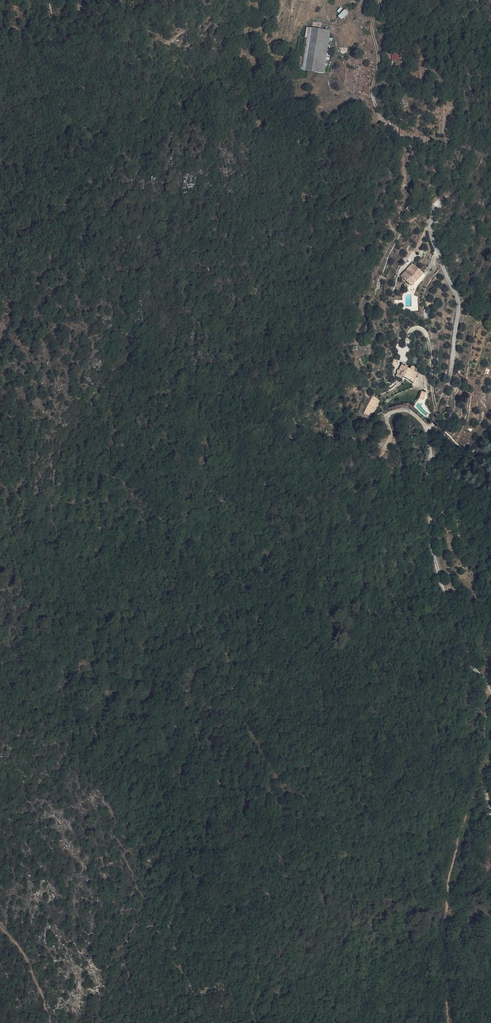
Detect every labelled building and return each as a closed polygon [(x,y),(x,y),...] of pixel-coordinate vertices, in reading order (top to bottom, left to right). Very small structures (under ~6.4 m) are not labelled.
[(342,19),(349,12),(345,9),(339,16),(342,19)] [(322,35),(304,32),(299,66),(307,67),(308,59),(318,60),(320,48),(322,35)] [(330,36),(327,36),(325,48),(320,48),(318,60),(321,61),(326,62),(330,36)] [(308,59),(307,67),(320,69),(321,61),(318,60),(308,59)] [(336,94),(317,92),(315,104),(334,107),(336,94)] [(412,270),(418,263),(415,260),(408,268),(412,270)] [(424,268),(418,263),(412,270),(408,268),(403,273),(413,282),(424,268)] [(403,376),(408,366),(403,362),(396,376),(401,379),(403,376)] [(413,368),(408,366),(403,376),(408,378),(413,368)] [(413,368),(408,378),(412,381),(418,371),(415,370),(413,368)] [(381,398),(374,393),(364,409),(372,413),(381,398)]
